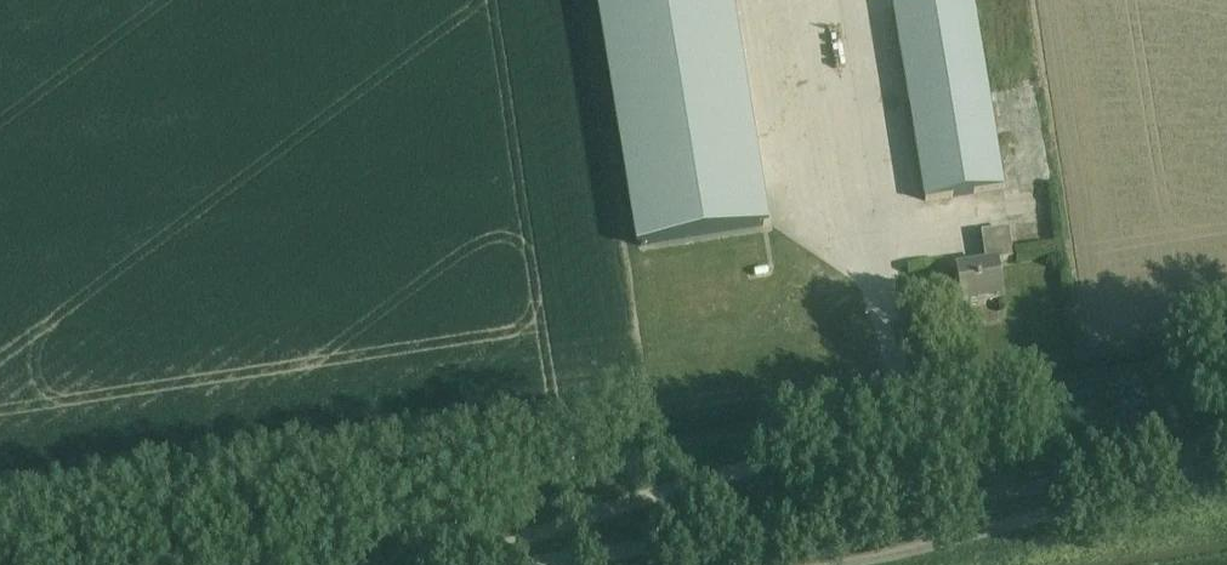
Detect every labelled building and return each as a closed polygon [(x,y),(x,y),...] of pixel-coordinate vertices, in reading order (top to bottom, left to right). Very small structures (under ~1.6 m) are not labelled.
[(731,0),(595,0),(636,249),(642,248),(763,228),(768,227),(731,0)] [(893,9),(925,202),(1003,189),(972,0),(951,0),(893,9)] [(1012,260),(1009,236),(1008,231),(981,235),(985,261),(973,263),(974,267),(955,270),(961,308),(1002,302),(996,263),(1012,260)]
